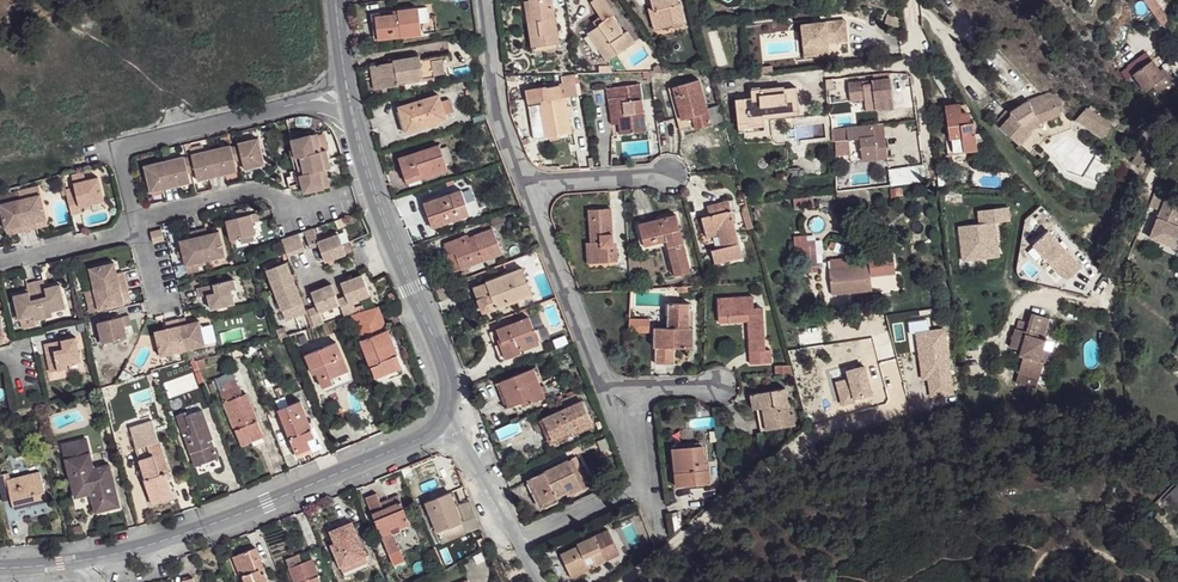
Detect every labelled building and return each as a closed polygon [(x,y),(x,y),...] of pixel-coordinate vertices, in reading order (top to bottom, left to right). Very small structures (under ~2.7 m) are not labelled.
[(530,1),(533,21),(530,22),(533,50),(561,44),(558,26),(553,26),(552,19),(557,18),(553,0),(530,0),(530,1)] [(592,2),(605,20),(598,24),(601,28),(590,35),(610,62),(637,42),(629,31),(624,35),(611,16),(615,13),(605,0),(595,0),(592,2)] [(653,2),(655,10),(661,10),(664,30),(686,23),(680,0),(653,0),(653,2)] [(530,1),(522,2),(526,22),(530,22),(533,21),(530,1)] [(653,2),(647,4),(656,33),(664,30),(661,10),(655,10),(653,2)] [(377,31),(379,44),(422,37),(417,8),(397,12),(398,19),(380,21),(382,31),(377,31)] [(802,21),(805,53),(820,52),(819,41),(828,40),(827,32),(837,31),(837,35),(847,35),(845,17),(802,21)] [(374,20),(377,31),(382,31),(380,21),(374,20)] [(828,40),(847,37),(847,35),(837,35),(837,31),(827,32),(828,40)] [(828,40),(819,41),(820,52),(829,51),(828,40)] [(375,70),(381,95),(401,89),(400,86),(436,78),(431,59),(421,60),(419,56),(393,62),(395,66),(375,70)] [(1159,74),(1151,63),(1131,78),(1144,96),(1152,89),(1157,97),(1172,86),(1166,78),(1163,80),(1159,74)] [(370,70),(375,95),(381,95),(375,70),(370,70)] [(889,75),(871,77),(874,107),(892,105),(889,75)] [(862,78),(847,80),(849,98),(864,96),(862,78)] [(701,80),(682,86),(694,132),(714,125),(701,80)] [(736,106),(739,133),(765,131),(765,115),(797,111),(797,84),(776,87),(775,81),(761,83),(762,96),(753,96),(754,92),(742,93),(744,105),(736,106)] [(753,84),(754,92),(753,96),(762,96),(761,83),(753,84)] [(616,88),(620,135),(646,130),(641,85),(616,88)] [(608,90),(612,135),(620,135),(616,88),(608,90)] [(551,91),(527,96),(529,105),(539,103),(546,140),(571,135),(564,100),(552,101),(551,91)] [(402,113),(412,134),(446,120),(438,97),(421,102),(424,108),(402,113)] [(1058,116),(1050,99),(1030,109),(1025,105),(1008,117),(998,136),(1020,150),(1029,133),(1036,127),(1044,124),(1058,116)] [(948,108),(952,142),(966,141),(967,155),(980,153),(978,125),(967,126),(964,106),(948,108)] [(873,121),(846,123),(847,136),(859,135),(861,157),(886,154),(884,132),(874,133),(873,121)] [(306,187),(308,196),(332,190),(328,173),(334,171),(332,151),(324,153),(320,137),(297,144),(298,151),(306,187)] [(240,148),(243,162),(247,162),(249,171),(270,167),(263,141),(246,145),(244,147),(240,148)] [(215,152),(221,179),(242,172),(239,164),(236,150),(235,146),(215,152)] [(396,160),(403,179),(416,173),(418,179),(444,170),(435,146),(396,160)] [(293,153),(301,189),(306,187),(298,151),(293,153)] [(200,173),(203,183),(221,179),(215,152),(198,157),(200,173)] [(192,157),(196,174),(200,173),(198,157),(192,157)] [(169,163),(175,189),(193,183),(192,174),(189,158),(169,163)] [(153,195),(175,189),(169,163),(148,168),(153,195)] [(925,182),(924,165),(888,167),(889,184),(925,182)] [(416,173),(403,179),(405,184),(418,179),(416,173)] [(76,192),(66,195),(71,216),(82,213),(81,209),(103,202),(98,178),(74,184),(76,192)] [(46,195),(21,199),(29,233),(40,230),(39,223),(52,220),(46,195)] [(425,208),(433,230),(473,218),(464,196),(425,208)] [(4,230),(16,228),(19,235),(29,233),(21,199),(0,206),(0,212),(4,230)] [(1164,200),(1157,218),(1176,226),(1177,222),(1177,206),(1164,200)] [(735,203),(713,207),(717,218),(708,221),(711,232),(723,228),(727,247),(716,249),(720,267),(748,258),(735,203)] [(962,260),(998,257),(995,222),(1009,221),(1008,207),(978,210),(979,223),(959,225),(962,260)] [(589,238),(590,265),(616,263),(617,249),(611,250),(610,208),(587,210),(589,238)] [(230,218),(235,240),(260,233),(256,223),(263,221),(261,212),(230,218)] [(638,227),(641,248),(663,245),(668,280),(687,276),(676,220),(638,227)] [(202,229),(210,262),(230,258),(224,233),(212,234),(210,227),(202,229)] [(154,232),(156,241),(167,239),(166,229),(154,232)] [(179,241),(185,267),(210,262),(202,229),(193,231),(195,237),(179,241)] [(322,242),(316,229),(307,232),(314,250),(321,247),(328,264),(349,256),(341,236),(322,242)] [(464,235),(442,245),(446,255),(453,254),(458,270),(500,256),(491,229),(473,236),(476,241),(468,242),(464,235)] [(293,237),(284,239),(291,257),(306,250),(300,234),(293,237)] [(871,256),(872,263),(832,269),(836,294),(876,288),(874,274),(898,270),(896,253),(871,256)] [(90,266),(94,286),(126,279),(125,269),(114,269),(112,260),(90,266)] [(266,268),(274,287),(297,281),(288,260),(266,268)] [(524,271),(488,285),(492,298),(486,299),(492,311),(534,296),(524,271)] [(94,286),(100,307),(124,299),(121,291),(129,287),(126,279),(94,286)] [(198,287),(201,295),(207,296),(210,309),(235,304),(231,290),(235,288),(233,279),(198,287)] [(43,280),(35,281),(45,318),(52,316),(52,312),(65,307),(57,284),(45,286),(43,280)] [(351,298),(341,300),(339,307),(344,309),(345,317),(357,314),(355,305),(374,300),(368,280),(346,284),(351,298)] [(13,296),(21,319),(34,316),(35,321),(45,318),(35,281),(28,284),(28,291),(13,296)] [(297,281),(274,287),(286,319),(308,310),(297,281)] [(488,285),(481,288),(486,299),(492,298),(488,285)] [(86,290),(90,310),(100,307),(94,286),(86,290)] [(312,308),(315,325),(324,322),(323,312),(339,307),(341,300),(337,286),(317,291),(320,306),(312,308)] [(720,298),(721,324),(733,322),(733,315),(750,315),(752,364),(773,364),(773,350),(766,350),(766,308),(757,309),(756,297),(720,298)] [(661,350),(659,366),(680,366),(682,349),(698,349),(699,337),(691,337),(691,327),(693,304),(672,303),(670,328),(656,329),(656,350),(661,350)] [(353,319),(359,333),(377,326),(380,332),(387,331),(379,312),(353,319)] [(1023,359),(1017,374),(1039,380),(1043,367),(1046,368),(1050,353),(1044,352),(1049,342),(1045,340),(1052,323),(1034,317),(1028,335),(1018,332),(1011,349),(1022,352),(1020,358),(1023,359)] [(95,324),(101,346),(125,338),(122,329),(127,326),(126,318),(95,324)] [(175,321),(183,352),(204,348),(199,324),(187,325),(186,319),(175,321)] [(648,321),(629,320),(629,332),(649,332),(648,321)] [(152,333),(157,358),(183,352),(175,321),(166,323),(166,329),(152,333)] [(527,323),(497,334),(503,348),(511,363),(523,359),(520,354),(543,345),(538,331),(534,334),(527,323)] [(211,324),(200,326),(205,346),(216,343),(211,324)] [(359,333),(375,375),(400,367),(387,331),(380,332),(377,326),(359,333)] [(691,327),(691,337),(699,337),(699,327),(691,327)] [(945,330),(915,334),(921,382),(928,381),(930,398),(953,395),(945,330)] [(43,344),(50,373),(80,365),(72,337),(43,344)] [(315,372),(320,386),(347,378),(336,344),(306,354),(312,372),(315,372)] [(503,348),(495,350),(502,365),(511,363),(503,348)] [(375,375),(378,384),(404,374),(400,367),(375,375)] [(533,374),(501,388),(511,412),(527,406),(528,409),(546,402),(533,374)] [(219,390),(242,444),(251,440),(248,435),(262,430),(246,391),(242,390),(239,384),(219,390)] [(511,412),(501,388),(494,390),(505,416),(511,412)] [(768,407),(767,431),(794,430),(794,418),(790,418),(791,391),(778,392),(779,397),(763,397),(762,407),(768,407)] [(760,407),(760,431),(767,431),(768,407),(762,407),(763,397),(779,397),(778,392),(754,393),(755,408),(760,407)] [(278,409),(296,450),(317,441),(300,400),(278,409)] [(583,405),(542,423),(551,442),(570,433),(572,438),(594,430),(583,405)] [(176,415),(192,456),(196,455),(200,464),(219,458),(212,441),(214,438),(203,411),(189,416),(186,412),(176,415)] [(248,435),(251,440),(264,435),(262,430),(248,435)] [(570,433),(551,442),(555,450),(574,442),(572,438),(570,433)] [(145,481),(150,501),(178,494),(172,474),(169,476),(166,468),(172,466),(164,435),(137,442),(147,479),(145,481)] [(669,461),(674,485),(709,477),(706,454),(701,455),(699,442),(676,446),(678,459),(669,461)] [(667,447),(669,461),(678,459),(676,446),(667,447)] [(192,456),(194,467),(200,464),(196,455),(192,456)] [(66,465),(75,503),(91,499),(96,516),(120,509),(110,467),(93,470),(89,458),(66,465)] [(569,464),(532,480),(542,502),(554,496),(556,500),(565,495),(568,500),(582,491),(569,464)] [(2,490),(10,490),(15,511),(49,503),(41,474),(12,479),(10,475),(0,476),(0,480),(2,490)] [(367,496),(388,551),(398,548),(393,530),(409,522),(399,496),(382,503),(377,492),(367,496)] [(427,503),(439,531),(462,523),(451,493),(427,503)] [(150,501),(154,510),(180,503),(178,494),(150,501)] [(333,547),(341,565),(365,555),(352,523),(332,530),(337,544),(333,547)] [(439,531),(444,543),(468,534),(462,523),(439,531)] [(575,551),(557,560),(567,578),(583,570),(591,564),(593,568),(619,554),(605,530),(572,547),(575,551)] [(266,566),(269,565),(261,546),(241,552),(249,572),(246,574),(250,581),(271,581),(266,566)] [(236,554),(244,574),(246,574),(249,572),(241,552),(236,554)] [(298,581),(323,581),(314,559),(292,567),(298,581)] [(567,578),(569,581),(573,581),(587,574),(583,570),(567,578)]
